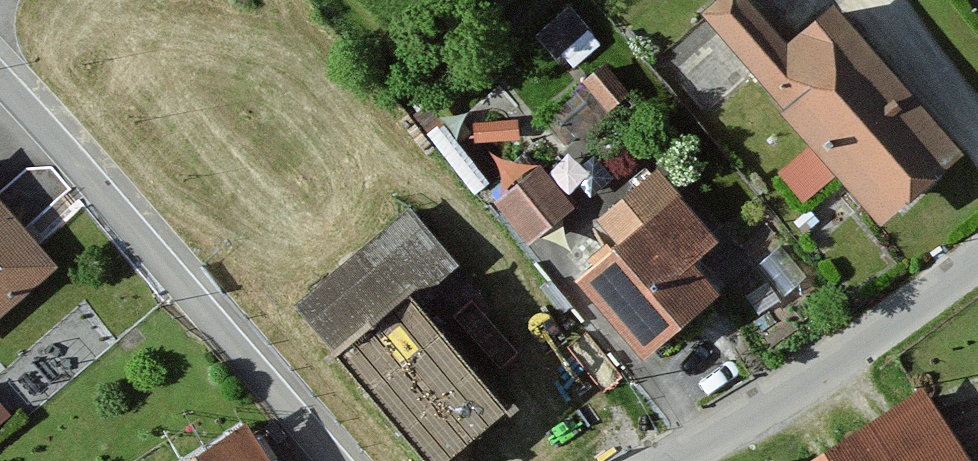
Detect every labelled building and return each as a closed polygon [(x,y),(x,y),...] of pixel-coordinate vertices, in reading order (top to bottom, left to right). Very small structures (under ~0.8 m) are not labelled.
[(741,0),(722,0),(697,22),(886,228),(963,158),(830,13),(788,51),(741,0)] [(586,196),(573,207),(549,226),(587,272),(573,283),(641,365),(725,296),(695,261),(728,234),(664,157),(599,211),(586,196)] [(538,165),(492,202),(528,245),(549,226),(573,207),(538,165)] [(0,200),(0,319),(60,261),(0,200)] [(291,307),(422,460),(454,460),(510,413),(417,303),(461,266),(410,206),(291,307)] [(32,392),(91,334),(71,315),(12,373),(32,392)] [(925,393),(818,460),(968,460),(925,393)] [(10,415),(0,404),(0,424),(10,415)] [(237,422),(177,460),(263,460),(237,422)]
